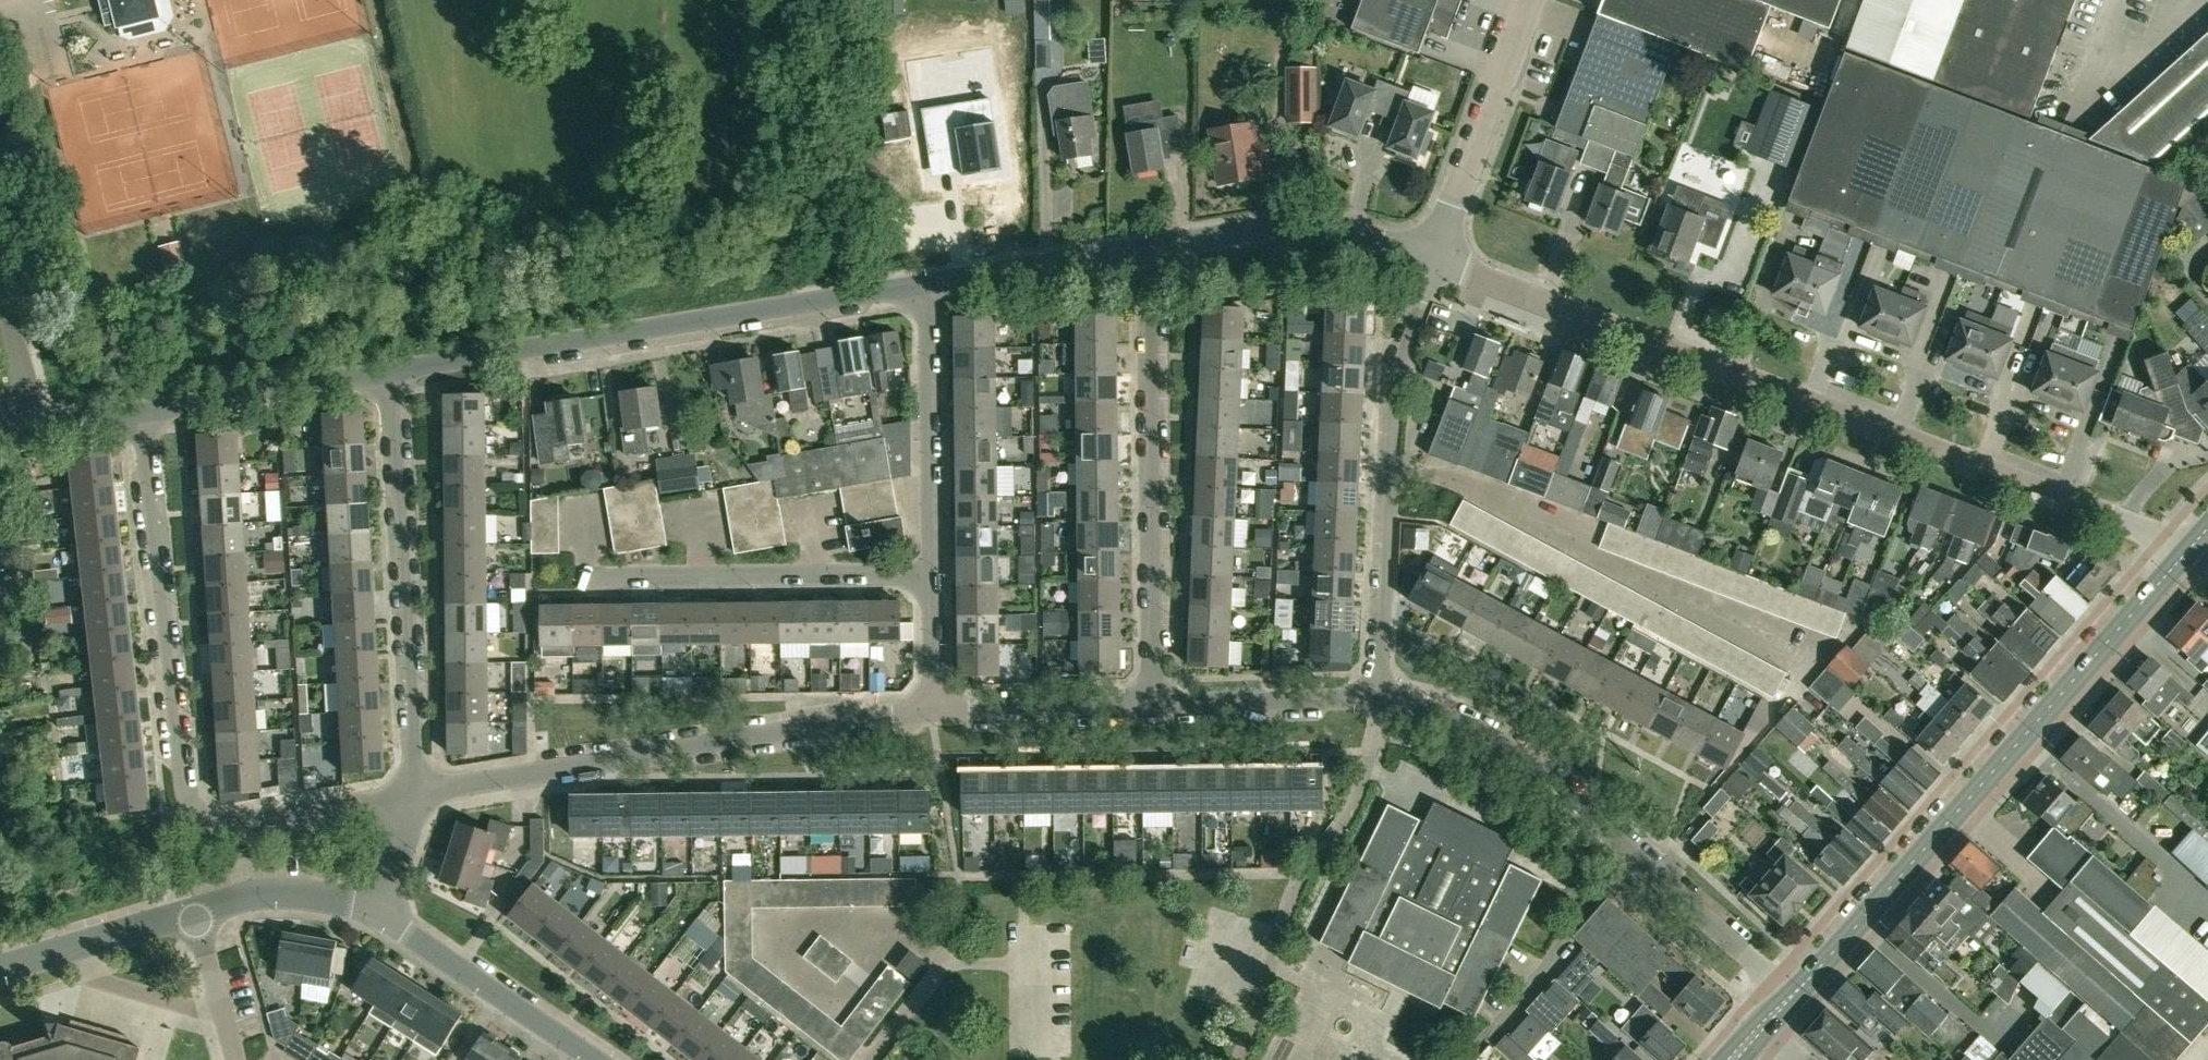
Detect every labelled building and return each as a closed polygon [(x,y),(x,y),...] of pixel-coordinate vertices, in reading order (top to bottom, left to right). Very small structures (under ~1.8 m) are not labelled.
[(101,14),(111,12),(115,27),(157,17),(153,0),(97,0),(101,14)] [(893,15),(904,15),(904,0),(893,0),(893,15)] [(1023,0),(1005,0),(1006,12),(1024,11),(1023,0)] [(1051,69),(1051,0),(1037,0),(1037,69),(1051,69)] [(1454,19),(1402,0),(1362,0),(1352,28),(1419,54),(1427,31),(1447,38),(1454,19)] [(1454,19),(1462,0),(1461,0),(1402,0),(1454,19)] [(1598,14),(1678,44),(1747,70),(1772,5),(1829,28),(1840,0),(1603,0),(1598,14)] [(1847,47),(2031,117),(2076,0),(1865,0),(1847,47)] [(1617,151),(1633,157),(1635,157),(1678,44),(1598,14),(1599,14),(1556,127),(1590,140),(1603,145),(1617,151)] [(2089,139),(2168,169),(2207,133),(2207,33),(2105,125),(2089,139)] [(1315,121),(1314,69),(1314,52),(1292,52),(1293,69),(1288,69),(1289,121),(1315,121)] [(1831,222),(1889,69),(1845,52),(1789,201),(1810,209),(1808,214),(1831,222)] [(1875,234),(1932,85),(1889,69),(1831,222),(1853,231),(1855,226),(1875,234)] [(1384,116),(1395,86),(1378,79),(1374,90),(1348,81),(1341,99),(1335,97),(1327,118),(1333,120),(1331,125),(1334,127),(1332,131),(1348,137),(1349,132),(1358,136),(1368,110),(1384,116)] [(1095,137),(1092,116),(1087,83),(1056,88),(1050,92),(1055,123),(1059,122),(1065,159),(1093,155),(1090,138),(1095,137)] [(1917,255),(1975,101),(1932,85),(1875,234),(1896,242),(1894,246),(1917,255)] [(1395,86),(1384,116),(1399,121),(1389,147),(1398,150),(1396,155),(1412,161),(1413,156),(1417,157),(1419,152),(1425,155),(1433,134),(1426,131),(1433,113),(1407,103),(1411,92),(1395,86)] [(1812,105),(1771,90),(1748,151),(1788,167),(1812,105)] [(954,104),(922,109),(929,152),(959,147),(963,171),(964,175),(1002,169),(995,122),(994,122),(990,99),(954,104)] [(1961,267),(2018,118),(1975,101),(1917,255),(1939,263),(1941,259),(1961,267)] [(1178,116),(1127,124),(1135,173),(1164,169),(1161,155),(1183,152),(1178,116)] [(2003,287),(2061,134),(2018,118),(1961,267),(1982,275),(1980,279),(2003,287)] [(1260,163),(1269,161),(1266,139),(1256,141),(1253,123),(1211,130),(1219,184),(1262,177),(1260,163)] [(1590,140),(1556,127),(1552,136),(1586,149),(1590,140)] [(2047,299),(2104,150),(2061,134),(2003,287),(2025,296),(2027,292),(2047,299)] [(1586,149),(1581,162),(1595,168),(1603,145),(1590,140),(1586,149)] [(1529,178),(1523,195),(1529,197),(1528,200),(1531,201),(1529,207),(1542,212),(1545,206),(1557,211),(1570,174),(1578,151),(1562,145),(1553,167),(1542,163),(1535,181),(1529,178)] [(2089,320),(2147,167),(2104,150),(2047,299),(2068,307),(2066,312),(2089,320)] [(1603,186),(1589,223),(1617,234),(1622,218),(1641,225),(1649,204),(1631,197),(1619,193),(1628,170),(1633,157),(1617,151),(1609,173),(1603,187),(1603,186)] [(2147,167),(2089,320),(2111,329),(2113,324),(2133,332),(2187,182),(2147,167)] [(2186,204),(2207,228),(2207,201),(2199,191),(2186,204)] [(1664,222),(1654,248),(1687,261),(1695,240),(1715,248),(1729,212),(1703,201),(1697,217),(1670,207),(1670,209),(1664,222)] [(2207,232),(2207,231),(2184,206),(2174,226),(2198,240),(2207,232)] [(182,261),(178,246),(161,251),(165,266),(182,261)] [(1798,307),(1818,255),(1796,247),(1793,257),(1789,255),(1774,294),(1785,298),(1784,302),(1798,307)] [(1840,263),(1819,255),(1818,255),(1798,307),(1812,313),(1814,309),(1825,313),(1839,274),(1836,273),(1840,263)] [(1884,340),(1900,298),(1875,288),(1861,327),(1871,331),(1870,334),(1884,340)] [(1926,307),(1922,306),(1926,296),(1904,288),(1900,298),(1884,340),(1899,345),(1900,342),(1911,346),(1926,307)] [(2192,297),(2176,313),(2185,323),(2202,308),(2192,297)] [(1326,333),(1366,335),(1367,304),(1327,302),(1326,333)] [(1204,338),(1244,340),(1245,309),(1205,308),(1204,338)] [(2183,326),(2207,353),(2207,315),(2202,308),(2185,323),(2183,326)] [(74,322),(85,319),(83,309),(72,311),(74,322)] [(1077,343),(1118,343),(1117,312),(1076,313),(1077,343)] [(1970,373),(1991,320),(1969,312),(1965,322),(1961,321),(1947,359),(1957,363),(1956,367),(1970,373)] [(1289,332),(1307,333),(1307,319),(1307,315),(1294,315),(1289,315),(1289,332)] [(956,348),(995,347),(995,317),(955,318),(956,348)] [(1991,320),(1970,373),(1985,378),(1986,374),(1997,379),(2012,340),(2008,338),(2012,328),(1991,320)] [(1039,323),(1039,337),(1050,337),(1050,322),(1039,323)] [(1448,403),(1490,419),(1500,391),(1494,389),(1487,386),(1491,377),(1488,376),(1498,351),(1501,353),(1503,347),(1500,346),(1500,345),(1487,341),(1489,336),(1477,332),(1476,336),(1474,335),(1462,367),(1473,371),(1466,390),(1455,386),(1448,403)] [(885,370),(904,367),(898,333),(870,337),(878,386),(879,390),(888,389),(885,370)] [(1365,364),(1366,335),(1326,333),(1325,363),(1365,364)] [(841,397),(860,394),(860,395),(873,393),(863,338),(838,343),(838,345),(816,349),(820,376),(825,401),(841,398),(841,397)] [(1242,369),(1244,340),(1204,338),(1202,367),(1242,369)] [(1077,372),(1118,372),(1118,343),(1077,343),(1077,372)] [(2076,353),(2055,345),(2051,355),(2047,353),(2032,392),(2043,396),(2042,400),(2056,405),(2076,353)] [(956,378),(996,377),(995,347),(956,348),(956,378)] [(1560,350),(1534,419),(1549,424),(1555,407),(1573,414),(1582,392),(1578,390),(1589,361),(1570,353),(1563,351),(1561,350),(1560,350)] [(1531,353),(1528,356),(1516,351),(1513,359),(1507,356),(1494,389),(1500,391),(1502,387),(1528,397),(1542,361),(1540,361),(1539,356),(1531,353)] [(2186,405),(2176,375),(2175,376),(2167,352),(2144,360),(2152,385),(2151,386),(2142,389),(2138,399),(2111,389),(2100,417),(2162,441),(2164,441),(2166,441),(2168,441),(2170,439),(2171,438),(2173,437),(2173,435),(2175,432),(2197,441),(2203,427),(2193,416),(2195,414),(2186,405)] [(773,357),(779,391),(780,391),(790,389),(795,415),(810,413),(799,353),(773,357)] [(1280,353),(1265,353),(1265,366),(1280,367),(1280,353)] [(2076,353),(2056,405),(2071,411),(2072,407),(2083,411),(2098,372),(2094,371),(2098,361),(2076,353)] [(1018,372),(1033,371),(1033,357),(1018,357),(1018,372)] [(778,436),(775,419),(771,395),(763,396),(756,360),(729,365),(729,366),(715,368),(719,387),(732,385),(735,401),(739,401),(742,419),(778,436)] [(1363,394),(1365,364),(1325,363),(1323,392),(1363,394)] [(2207,383),(2190,363),(2176,375),(2186,405),(2195,414),(2205,406),(2207,409),(2207,382),(2207,383)] [(1623,374),(1611,369),(1607,368),(1597,364),(1576,420),(1588,424),(1597,400),(1611,406),(1623,374)] [(1241,399),(1242,369),(1202,367),(1201,397),(1241,399)] [(1078,402),(1118,402),(1118,372),(1077,372),(1078,402)] [(1301,374),(1286,373),(1285,391),(1300,391),(1301,374)] [(815,391),(823,390),(820,376),(812,378),(815,391)] [(957,408),(996,406),(996,377),(956,378),(957,408)] [(656,388),(624,392),(628,428),(623,428),(627,456),(650,452),(646,427),(661,425),(656,388)] [(1622,435),(1622,444),(1635,449),(1642,451),(1649,432),(1656,434),(1659,427),(1683,436),(1689,421),(1664,412),(1668,400),(1641,390),(1634,409),(1632,409),(1622,435)] [(1362,424),(1363,394),(1323,392),(1322,422),(1362,424)] [(1040,402),(1062,402),(1062,394),(1040,394),(1040,402)] [(446,426),(486,426),(485,396),(446,396),(446,426)] [(536,415),(543,463),(569,459),(566,444),(584,442),(578,399),(574,399),(573,398),(569,396),(563,396),(557,398),(553,401),(552,402),(549,403),(550,413),(536,415)] [(1240,428),(1241,399),(1201,397),(1200,426),(1240,428)] [(1078,432),(1119,432),(1118,402),(1078,402),(1078,432)] [(1502,423),(1490,419),(1448,403),(1429,454),(1496,479),(1504,457),(1491,453),(1501,428),(1502,423)] [(957,437),(996,436),(996,406),(957,408),(957,437)] [(1704,475),(1715,444),(1728,448),(1739,418),(1712,408),(1708,418),(1702,416),(1695,435),(1695,436),(1683,467),(1704,475)] [(322,446),(362,443),(360,413),(321,414),(322,446)] [(781,456),(793,453),(787,417),(775,419),(778,436),(780,453),(781,456)] [(837,446),(884,438),(881,418),(873,420),(834,427),(837,446)] [(1361,453),(1362,424),(1322,422),(1321,451),(1361,453)] [(293,436),(293,423),(281,423),(281,436),(293,436)] [(446,456),(486,455),(486,426),(446,426),(446,456)] [(1238,458),(1240,428),(1200,426),(1198,456),(1238,458)] [(1518,459),(1526,437),(1501,428),(1491,453),(1504,457),(1496,479),(1508,484),(1518,459)] [(1053,432),(1041,432),(1041,447),(1053,447),(1053,432)] [(1079,461),(1119,461),(1119,432),(1078,432),(1079,461)] [(884,438),(891,479),(912,475),(910,433),(884,438)] [(197,466),(237,464),(235,434),(195,436),(197,466)] [(1285,434),(1284,448),(1302,449),(1303,434),(1285,434)] [(1564,449),(1577,453),(1582,439),(1570,434),(1564,449)] [(957,467),(997,466),(996,436),(957,437),(957,467)] [(867,483),(891,479),(884,438),(837,446),(820,448),(793,453),(781,456),(780,453),(768,454),(769,460),(748,463),(761,481),(775,479),(778,498),(842,488),(867,483)] [(1034,452),(1034,439),(1023,439),(1023,452),(1034,452)] [(523,440),(511,440),(511,453),(523,453),(523,440)] [(1770,515),(1779,493),(1768,489),(1771,481),(1772,482),(1782,453),(1750,441),(1739,469),(1762,478),(1751,508),(1770,515)] [(324,475),(364,473),(362,443),(322,446),(324,475)] [(296,471),(294,448),(282,449),(284,472),(289,471),(296,471)] [(1041,460),(1060,460),(1060,452),(1041,451),(1041,460)] [(1359,483),(1361,453),(1321,451),(1319,481),(1359,483)] [(71,487),(110,482),(107,452),(68,457),(71,487)] [(447,485),(487,485),(486,455),(446,456),(447,485)] [(1237,487),(1238,458),(1198,456),(1197,486),(1237,487)] [(1618,464),(1602,458),(1591,487),(1607,493),(1618,464)] [(1844,467),(1828,461),(1821,458),(1813,463),(1809,472),(1812,478),(1808,480),(1809,481),(1797,510),(1826,521),(1841,482),(1839,481),(1844,467)] [(1554,472),(1518,459),(1508,484),(1545,498),(1554,473),(1554,472)] [(1079,491),(1119,491),(1119,461),(1079,461),(1079,491)] [(658,467),(662,494),(700,489),(698,474),(696,462),(658,467)] [(199,496),(239,493),(237,464),(197,466),(199,496)] [(1301,465),(1280,464),(1279,478),(1301,479),(1301,465)] [(1268,465),(1267,482),(1277,482),(1278,466),(1268,465)] [(958,496),(997,495),(997,466),(957,467),(958,496)] [(1852,509),(1865,475),(1844,467),(1839,481),(1841,482),(1826,521),(1823,527),(1834,531),(1840,514),(1847,517),(1850,508),(1852,509)] [(1038,490),(1049,490),(1049,468),(1038,468),(1038,490)] [(524,472),(515,473),(515,483),(524,482),(524,472)] [(1786,521),(1791,507),(1803,478),(1787,472),(1779,493),(1770,515),(1786,521)] [(278,489),(277,473),(265,474),(266,490),(270,489),(278,489)] [(326,505),(366,502),(364,473),(324,475),(326,505)] [(1554,473),(1545,498),(1581,512),(1591,487),(1554,473)] [(1881,497),(1887,483),(1865,475),(1852,509),(1854,509),(1848,525),(1855,527),(1849,543),(1858,547),(1860,540),(1878,496),(1881,497)] [(749,483),(725,488),(727,501),(752,496),(754,510),(780,505),(778,498),(775,479),(761,481),(749,483)] [(891,479),(867,483),(869,497),(894,492),(891,479)] [(1284,479),(1284,485),(1281,485),(1281,499),(1293,500),(1294,480),(1284,479)] [(631,484),(606,489),(608,501),(633,497),(635,510),(660,506),(656,480),(631,484)] [(1358,512),(1359,483),(1319,481),(1318,511),(1358,512)] [(65,517),(75,516),(114,511),(110,482),(71,487),(74,510),(64,511),(65,517)] [(867,483),(842,488),(846,507),(870,503),(869,497),(867,483)] [(1882,538),(1888,523),(1901,489),(1887,483),(1881,497),(1878,496),(1860,540),(1869,544),(1873,535),(1882,538)] [(447,515),(487,514),(487,485),(447,485),(447,515)] [(1236,517),(1237,487),(1197,486),(1196,515),(1236,517)] [(1258,515),(1272,516),(1274,487),(1260,487),(1258,515)] [(1920,546),(1940,494),(1921,487),(1909,518),(1918,521),(1910,542),(1920,546)] [(1053,514),(1053,505),(1053,504),(1053,490),(1049,490),(1036,490),(1036,514),(1053,514)] [(1080,521),(1120,520),(1119,491),(1079,491),(1080,521)] [(894,492),(869,497),(870,503),(871,510),(896,505),(894,492)] [(201,526),(241,523),(239,493),(199,496),(201,526)] [(1946,532),(1958,501),(1940,494),(1920,546),(1930,549),(1937,529),(1946,532)] [(958,526),(998,525),(997,495),(958,496),(958,526)] [(559,496),(532,502),(532,514),(559,514),(559,496)] [(752,496),(727,501),(730,514),(754,510),(752,496)] [(633,497),(608,501),(610,514),(635,510),(633,497)] [(1463,501),(1451,523),(1462,529),(1475,507),(1463,501)] [(1957,560),(1976,508),(1958,501),(1946,532),(1955,535),(1947,556),(1957,560)] [(328,534),(367,532),(366,502),(326,505),(328,534)] [(1622,528),(1623,529),(1630,513),(1604,502),(1597,519),(1609,523),(1622,528)] [(870,503),(846,507),(849,526),(866,524),(874,522),(871,510),(870,503)] [(780,505),(754,510),(757,523),(782,518),(780,505)] [(896,505),(871,510),(874,522),(898,518),(896,505)] [(660,506),(635,510),(637,523),(662,519),(660,506)] [(1475,507),(1462,529),(1474,535),(1486,513),(1475,507)] [(1976,508),(1957,560),(1965,563),(1973,542),(1983,546),(1995,515),(1976,508)] [(1033,509),(1020,509),(1020,522),(1033,522),(1033,509)] [(635,510),(610,514),(612,527),(637,523),(635,510)] [(754,510),(730,514),(732,527),(757,523),(754,510)] [(78,546),(117,541),(114,511),(75,516),(78,546)] [(1357,542),(1358,512),(1318,511),(1317,540),(1357,542)] [(1486,513),(1474,535),(1485,541),(1497,519),(1486,513)] [(447,545),(487,544),(487,514),(447,515),(447,545)] [(559,514),(532,514),(533,527),(559,527),(559,514)] [(1234,546),(1236,517),(1196,515),(1194,545),(1234,546)] [(1684,552),(1697,557),(1706,532),(1664,516),(1660,526),(1655,541),(1659,542),(1672,547),(1684,552)] [(782,518),(757,523),(759,536),(784,531),(782,518)] [(867,530),(865,531),(866,536),(868,536),(870,547),(906,541),(902,518),(898,518),(874,522),(866,524),(867,530)] [(662,519),(637,523),(639,536),(664,531),(662,519)] [(1497,519),(1485,541),(1496,547),(1508,525),(1497,519)] [(1641,519),(1635,533),(1647,538),(1655,541),(1660,526),(1641,519)] [(1080,550),(1120,550),(1120,520),(1080,521),(1080,550)] [(523,540),(526,540),(532,540),(532,522),(529,522),(526,522),(522,522),(523,540)] [(203,555),(243,552),(241,523),(201,526),(203,555)] [(637,523),(612,527),(614,540),(639,536),(637,523)] [(757,523),(732,527),(734,540),(759,536),(757,523)] [(1609,523),(1600,548),(1612,553),(1622,528),(1609,523)] [(2071,544),(2016,523),(2010,541),(2065,562),(2071,544)] [(851,551),(870,547),(868,536),(866,536),(865,531),(867,530),(866,524),(849,526),(847,527),(851,551)] [(1035,535),(1035,524),(1020,524),(1020,535),(1035,535)] [(293,527),(293,536),(297,536),(307,535),(306,525),(293,526),(293,527)] [(959,555),(998,554),(998,525),(958,526),(959,555)] [(1508,525),(1496,547),(1507,553),(1519,531),(1508,525)] [(559,527),(533,527),(533,540),(559,540),(559,527)] [(1271,547),(1272,529),(1256,528),(1256,546),(1271,547)] [(1622,528),(1612,553),(1625,557),(1634,533),(1623,529),(1622,528)] [(664,531),(639,536),(642,549),(667,545),(664,531)] [(784,531),(759,536),(761,548),(786,544),(784,531)] [(1519,531),(1507,553),(1518,559),(1530,537),(1519,531)] [(329,564),(369,562),(367,532),(328,534),(329,564)] [(1634,533),(1625,557),(1637,562),(1647,538),(1635,533),(1634,533)] [(273,536),(273,550),(282,550),(281,536),(273,536)] [(639,536),(614,540),(617,553),(642,549),(639,536)] [(759,536),(734,540),(736,553),(761,548),(759,536)] [(1530,537),(1518,559),(1529,565),(1541,543),(1530,537)] [(1647,538),(1637,562),(1650,567),(1659,542),(1655,541),(1647,538)] [(1055,539),(1043,539),(1043,550),(1051,550),(1055,550),(1055,539)] [(559,540),(533,540),(533,553),(559,553),(559,540)] [(1281,540),(1281,549),(1290,549),(1291,541),(1281,540)] [(1355,571),(1357,542),(1317,540),(1315,570),(1355,571)] [(81,575),(121,570),(117,541),(78,546),(81,575)] [(1659,542),(1650,567),(1662,572),(1672,547),(1659,542)] [(1541,543),(1529,565),(1540,571),(1552,549),(1541,543)] [(448,574),(488,574),(487,544),(447,545),(448,574)] [(1246,547),(1234,546),(1194,545),(1193,574),(1233,576),(1234,552),(1245,553),(1246,547)] [(1672,547),(1662,572),(1675,576),(1684,552),(1672,547)] [(1552,549),(1540,571),(1551,577),(1564,555),(1552,549)] [(1734,549),(1727,568),(1734,571),(1746,575),(1753,556),(1734,549)] [(280,572),(283,572),(282,556),(282,550),(265,552),(262,552),(263,574),(280,572)] [(1080,580),(1120,580),(1120,550),(1080,550),(1080,580)] [(2117,561),(2090,551),(2066,579),(2091,601),(2119,569),(2117,561)] [(205,585),(245,582),(243,552),(203,555),(205,585)] [(1684,552),(1675,576),(1687,581),(1697,557),(1684,552)] [(1985,553),(1977,562),(1993,576),(2001,567),(1985,553)] [(959,585),(999,584),(998,554),(959,555),(959,585)] [(1019,556),(1019,564),(1036,564),(1036,555),(1019,556)] [(1456,579),(1461,569),(1434,555),(1411,600),(1438,614),(1456,579)] [(1564,555),(1551,577),(1562,583),(1575,561),(1564,555)] [(1697,557),(1687,581),(1700,586),(1709,561),(1697,557)] [(1575,561),(1562,583),(1574,589),(1586,567),(1575,561)] [(1709,561),(1700,586),(1712,590),(1722,566),(1709,561)] [(331,594),(371,591),(369,562),(329,564),(331,594)] [(1932,577),(1940,583),(1954,566),(1944,562),(1932,577)] [(1962,578),(1972,587),(1987,572),(1976,562),(1962,578)] [(1257,564),(1257,575),(1271,575),(1271,565),(1257,564)] [(2018,572),(2008,564),(2001,572),(2011,581),(2018,572)] [(1722,566),(1712,590),(1725,595),(1734,571),(1727,568),(1722,566)] [(1586,567),(1574,589),(1585,595),(1597,572),(1586,567)] [(301,568),(290,568),(291,586),(302,585),(301,568)] [(1278,583),(1287,583),(1287,569),(1278,569),(1278,583)] [(84,605),(124,600),(121,570),(81,575),(84,605)] [(1354,601),(1355,571),(1315,570),(1314,599),(1354,601)] [(2088,604),(2071,589),(2056,576),(2049,584),(2033,570),(2027,578),(2075,619),(2088,604)] [(1734,571),(1725,595),(1737,600),(1746,575),(1734,571)] [(1873,589),(1864,613),(1872,617),(1878,616),(1896,585),(1897,584),(1900,580),(1900,579),(1880,571),(1873,589)] [(1597,572),(1585,595),(1596,601),(1608,578),(1597,572)] [(1528,591),(1529,589),(1535,576),(1528,573),(1521,587),(1528,591)] [(448,604),(488,604),(488,574),(448,574),(448,604)] [(525,574),(510,574),(510,589),(525,589),(525,574)] [(1232,606),(1233,576),(1193,574),(1192,604),(1232,606)] [(1746,575),(1737,600),(1749,605),(1759,580),(1746,575)] [(1608,578),(1596,601),(1607,607),(1619,584),(1608,578)] [(1957,604),(1972,587),(1962,578),(1947,594),(1957,604)] [(2062,634),(2075,619),(2027,578),(2021,584),(2037,598),(2030,606),(2062,634)] [(1270,598),(1270,579),(1255,579),(1255,598),(1270,598)] [(1463,628),(1482,592),(1456,579),(1438,614),(1463,628)] [(1081,610),(1121,609),(1120,580),(1080,580),(1081,610)] [(1759,580),(1749,605),(1762,609),(1771,585),(1759,580)] [(1802,580),(1797,594),(1809,599),(1816,601),(1821,587),(1802,580)] [(207,614),(247,612),(245,582),(205,585),(207,614)] [(1839,594),(1833,608),(1845,613),(1846,613),(1846,611),(1860,617),(1862,617),(1862,618),(1864,613),(1873,589),(1856,583),(1850,598),(1839,594)] [(959,615),(999,614),(999,584),(959,585),(959,615)] [(1619,584),(1607,607),(1618,613),(1630,590),(1619,584)] [(1771,585),(1762,609),(1774,614),(1784,589),(1771,585)] [(1864,613),(1862,618),(1865,632),(1872,630),(1887,626),(1907,592),(1896,585),(1878,616),(1872,617),(1864,613)] [(1833,608),(1839,594),(1821,587),(1816,601),(1821,604),(1833,608)] [(1784,589),(1774,614),(1787,619),(1796,594),(1784,589)] [(1630,590),(1618,613),(1629,619),(1641,596),(1630,590)] [(333,623),(373,621),(371,591),(331,594),(333,623)] [(1490,642),(1508,607),(1482,592),(1463,628),(1490,642)] [(2059,637),(2042,623),(2027,609),(2020,617),(2004,603),(1992,592),(1986,600),(2045,653),(2059,637)] [(1796,594),(1787,619),(1799,623),(1809,599),(1797,594),(1796,594)] [(1641,596),(1629,619),(1640,625),(1652,602),(1641,596)] [(1353,631),(1354,601),(1314,599),(1313,629),(1353,631)] [(1809,599),(1799,623),(1811,628),(1821,604),(1816,601),(1809,599)] [(88,634),(127,629),(124,600),(84,605),(88,634)] [(1590,605),(1586,612),(1598,619),(1602,611),(1604,606),(1593,600),(1590,605)] [(2032,667),(2045,653),(1986,600),(1978,609),(2005,634),(2001,639),(2032,667)] [(302,613),(302,601),(291,602),(291,603),(291,614),(296,613),(302,613)] [(515,632),(527,632),(526,601),(514,602),(515,632)] [(841,642),(871,642),(870,601),(841,602),(841,642)] [(870,601),(871,642),(901,642),(900,601),(870,601)] [(782,643),(811,642),(811,602),(781,603),(782,643)] [(811,642),(841,642),(841,602),(811,602),(811,642)] [(1652,602),(1640,625),(1651,631),(1664,608),(1652,602)] [(692,644),(722,643),(721,603),(692,604),(692,644)] [(722,643),(752,643),(751,603),(721,603),(722,643)] [(752,643),(782,643),(781,603),(751,603),(752,643)] [(2199,603),(2194,609),(2189,608),(2182,616),(2184,620),(2184,621),(2207,641),(2207,611),(2199,603)] [(448,633),(489,633),(488,604),(448,604),(448,633)] [(603,645),(633,644),(632,604),(602,605),(603,645)] [(663,655),(663,644),(662,604),(632,604),(633,644),(633,656),(663,655)] [(663,644),(692,644),(692,604),(662,604),(663,644)] [(1230,635),(1232,606),(1192,604),(1191,633),(1230,635)] [(1821,604),(1811,628),(1823,633),(1833,608),(1821,604)] [(574,656),(574,645),(573,605),(543,605),(544,656),(574,656)] [(574,645),(603,645),(602,605),(573,605),(574,645)] [(1923,606),(1909,624),(1915,628),(1930,611),(1923,606)] [(1516,656),(1535,621),(1508,607),(1490,642),(1516,656)] [(1664,608),(1651,631),(1662,637),(1675,614),(1664,608)] [(1833,608),(1823,633),(1836,637),(1845,613),(1833,608)] [(45,625),(54,624),(52,609),(44,610),(45,625)] [(1081,639),(1121,639),(1121,609),(1081,610),(1081,639)] [(1062,635),(1062,611),(1052,611),(1044,611),(1044,635),(1051,635),(1062,635)] [(209,644),(249,641),(247,612),(207,614),(209,644)] [(1036,612),(1006,613),(1006,630),(1036,629),(1036,612)] [(960,644),(1000,643),(999,614),(959,615),(960,644)] [(1675,614),(1662,637),(1674,643),(1686,620),(1675,614)] [(2029,671),(2013,656),(1997,642),(1992,648),(1955,614),(1946,624),(1947,625),(2016,686),(2029,671)] [(1686,620),(1674,643),(1685,649),(1697,626),(1686,620)] [(335,653),(375,650),(373,621),(333,623),(335,653)] [(1542,670),(1561,635),(1535,621),(1516,656),(1542,670)] [(2207,644),(2207,641),(2184,621),(2169,637),(2190,656),(2187,659),(2202,673),(2207,666),(2207,663),(2199,655),(2207,644)] [(1267,631),(1267,624),(1257,623),(1257,636),(1266,637),(1267,631)] [(2003,700),(2016,686),(1947,625),(1941,632),(1978,665),(1971,672),(2003,700)] [(1697,626),(1685,649),(1696,655),(1708,632),(1697,626)] [(1922,652),(1928,646),(1906,626),(1887,632),(1912,654),(1918,648),(1922,652)] [(91,664),(131,659),(127,629),(88,634),(91,664)] [(1351,661),(1353,631),(1313,629),(1311,659),(1351,661)] [(1708,632),(1696,655),(1707,661),(1719,638),(1708,632)] [(449,663),(489,663),(489,633),(448,633),(449,663)] [(1229,665),(1230,635),(1191,633),(1189,664),(1229,665)] [(1852,649),(1871,666),(1887,647),(1870,633),(1866,634),(1852,649)] [(1568,684),(1587,649),(1561,635),(1542,670),(1568,684)] [(1607,640),(1595,635),(1590,644),(1602,650),(1607,640)] [(1719,638),(1707,661),(1718,667),(1730,644),(1719,638)] [(1121,639),(1081,639),(1082,669),(1122,669),(1121,639)] [(211,673),(251,670),(249,641),(209,644),(211,673)] [(1000,643),(960,644),(960,675),(1000,674),(1000,643)] [(1730,644),(1718,667),(1729,673),(1741,650),(1730,644)] [(1850,687),(1869,666),(1852,650),(1847,645),(1827,667),(1846,683),(1850,687)] [(1594,698),(1613,663),(1587,649),(1568,684),(1594,698)] [(1952,661),(1939,649),(1931,657),(1944,669),(1952,661)] [(336,682),(376,680),(375,650),(335,653),(336,682)] [(1741,650),(1729,673),(1740,679),(1752,656),(1741,650)] [(1662,656),(1653,651),(1646,663),(1656,668),(1662,656)] [(1752,656),(1740,679),(1751,685),(1764,662),(1752,656)] [(2151,658),(2129,683),(2145,697),(2148,699),(2143,704),(2157,716),(2176,695),(2186,704),(2193,696),(2166,673),(2167,671),(2151,658)] [(94,693),(134,688),(131,659),(91,664),(94,693)] [(1311,671),(1337,670),(1337,667),(1338,660),(1311,659),(1311,664),(1311,671)] [(525,691),(527,691),(527,662),(515,662),(513,662),(513,691),(525,691)] [(1764,662),(1751,685),(1762,690),(1775,668),(1764,662)] [(449,693),(489,692),(489,663),(449,663),(449,693)] [(1621,712),(1640,677),(1613,663),(1594,698),(1621,712)] [(1062,681),(1061,666),(1045,666),(1045,681),(1062,681)] [(1775,668),(1762,690),(1773,696),(1786,674),(1775,668)] [(1828,703),(1845,684),(1826,668),(1809,687),(1828,703)] [(213,703),(253,700),(251,670),(211,673),(213,703)] [(1951,702),(1931,684),(1918,672),(1909,682),(1943,712),(1935,721),(1960,743),(1976,725),(1951,702)] [(829,690),(829,673),(815,673),(815,680),(815,691),(829,691),(829,690)] [(862,689),(862,673),(843,673),(843,689),(862,689)] [(1992,706),(1976,691),(1967,684),(1954,673),(1948,679),(1961,691),(1951,702),(1976,725),(1992,706)] [(723,690),(723,675),(703,676),(694,676),(694,688),(694,693),(720,693),(723,693),(723,691),(723,690)] [(750,692),(750,677),(733,677),(724,677),(724,693),(743,692),(750,692)] [(766,677),(752,677),(752,692),(759,692),(766,692),(766,677)] [(799,677),(785,677),(785,689),(799,689),(799,677)] [(1647,726),(1666,691),(1640,677),(1621,712),(1647,726)] [(338,712),(378,709),(376,680),(336,682),(338,712)] [(555,686),(555,685),(555,681),(536,682),(536,684),(536,685),(536,695),(546,695),(555,695),(555,686)] [(98,723),(138,718),(134,688),(94,693),(98,723)] [(1673,740),(1692,705),(1666,691),(1647,726),(1673,740)] [(2162,726),(2138,706),(2122,691),(2106,709),(2132,732),(2146,745),(2162,726)] [(449,722),(490,722),(489,692),(449,693),(449,722)] [(215,732),(255,730),(253,700),(213,703),(215,732)] [(1699,754),(1718,719),(1692,705),(1673,740),(1699,754)] [(1791,707),(1774,726),(1798,747),(1815,729),(1791,707)] [(340,741),(380,739),(378,709),(338,712),(340,741)] [(1883,717),(1896,729),(1903,721),(1890,709),(1883,717)] [(2124,741),(2132,732),(2106,709),(2090,727),(2128,761),(2128,760),(2132,763),(2140,755),(2124,741)] [(1960,743),(1935,721),(1925,712),(1918,720),(1919,722),(1910,732),(1944,761),(1960,743)] [(311,728),(310,714),(299,714),(300,729),(311,728)] [(1904,757),(1881,737),(1883,734),(1864,717),(1855,727),(1926,789),(1940,772),(1912,748),(1904,757)] [(101,753),(141,748),(138,718),(98,723),(101,753)] [(1718,719),(1699,754),(1726,768),(1745,733),(1718,719)] [(490,722),(449,722),(450,753),(490,752),(490,722)] [(2181,756),(2190,745),(2171,728),(2161,739),(2181,756)] [(217,762),(257,759),(255,730),(215,732),(217,762)] [(2205,735),(2197,745),(2207,753),(2207,738),(2205,735)] [(2109,761),(2098,751),(2081,737),(2063,758),(2091,782),(2104,793),(2109,788),(2122,799),(2138,781),(2111,758),(2109,761)] [(1887,777),(1864,756),(1867,753),(1850,738),(1841,749),(1909,809),(1923,792),(1895,768),(1887,777)] [(380,739),(340,741),(342,772),(382,769),(380,739)] [(1773,760),(1757,746),(1746,759),(1762,773),(1773,760)] [(104,782),(144,777),(141,748),(101,753),(104,782)] [(257,759),(217,762),(219,792),(259,789),(257,759)] [(278,760),(279,786),(297,785),(295,759),(278,760)] [(1746,759),(1739,766),(1756,780),(1762,773),(1746,759)] [(1872,797),(1847,776),(1830,761),(1824,769),(1891,828),(1906,812),(1879,789),(1872,797)] [(1292,769),(1293,809),(1322,809),(1322,768),(1292,769)] [(1233,810),(1263,809),(1262,769),(1232,770),(1233,810)] [(1263,809),(1293,809),(1292,769),(1262,769),(1263,809)] [(1739,799),(1753,784),(1737,769),(1723,784),(1739,799)] [(2136,779),(2207,841),(2207,823),(2145,769),(2136,779)] [(1144,811),(1173,810),(1173,770),(1143,771),(1144,811)] [(1173,810),(1203,810),(1203,770),(1173,770),(1173,810)] [(1203,810),(1233,810),(1232,770),(1203,770),(1203,810)] [(1084,812),(1114,811),(1113,771),(1083,772),(1084,812)] [(1114,811),(1144,811),(1143,771),(1113,771),(1114,811)] [(995,813),(1024,812),(1024,772),(994,773),(995,813)] [(1024,812),(1054,812),(1054,772),(1024,772),(1024,812)] [(1054,812),(1084,812),(1083,772),(1054,772),(1054,812)] [(965,813),(995,813),(994,773),(964,773),(965,813)] [(2025,802),(2053,827),(2026,857),(2064,889),(2071,881),(2207,1000),(2207,952),(2147,900),(2160,884),(2150,875),(2158,865),(2147,856),(2126,882),(2071,836),(2076,831),(2094,808),(2081,797),(2076,802),(2047,776),(2025,802)] [(144,777),(104,782),(108,812),(148,807),(144,777)] [(1855,817),(1834,799),(1818,785),(1811,792),(1858,833),(1874,848),(1888,831),(1862,808),(1855,817)] [(1722,788),(1704,808),(1714,816),(1731,797),(1722,788)] [(841,832),(871,832),(871,792),(841,793),(841,832)] [(871,832),(901,832),(900,792),(871,792),(871,832)] [(900,792),(901,832),(930,831),(930,792),(900,792)] [(752,833),(782,833),(781,793),(752,794),(752,833)] [(782,833),(811,833),(811,793),(781,793),(782,833)] [(811,833),(841,832),(841,793),(811,793),(811,833)] [(663,834),(692,834),(692,794),(662,795),(663,834)] [(692,834),(722,834),(722,794),(692,794),(692,834)] [(722,834),(752,833),(752,794),(722,794),(722,834)] [(603,835),(633,835),(632,795),(603,796),(603,835)] [(633,835),(663,834),(662,795),(632,795),(633,835)] [(573,835),(603,835),(603,796),(573,796),(573,835)] [(1788,796),(1783,802),(1790,808),(1795,802),(1788,796)] [(1435,801),(1424,823),(1420,821),(1421,819),(1389,804),(1360,863),(1321,941),(1352,957),(1349,962),(1442,1007),(1444,1002),(1475,1017),(1514,938),(1543,880),(1543,879),(1511,864),(1510,865),(1506,863),(1517,842),(1435,801)] [(1837,836),(1817,819),(1797,801),(1790,809),(1856,867),(1871,851),(1845,828),(1837,836)] [(1856,867),(1790,809),(1787,806),(1780,814),(1823,852),(1816,860),(1842,883),(1856,867)] [(451,852),(485,862),(490,846),(504,851),(512,826),(492,819),(488,831),(460,823),(451,852)] [(546,860),(545,819),(532,819),(533,862),(546,860)] [(1710,820),(1692,840),(1702,849),(1719,829),(1710,820)] [(2195,831),(2174,855),(2207,886),(2207,841),(2195,831)] [(1769,875),(1800,903),(1817,883),(1788,858),(1795,849),(1782,837),(1767,854),(1779,864),(1769,875)] [(1136,868),(1136,840),(1114,840),(1115,869),(1136,868)] [(1972,841),(1952,864),(1969,880),(1961,890),(1987,912),(1986,913),(1990,917),(2000,906),(1981,889),(2001,866),(1972,841)] [(1236,851),(1234,851),(1234,859),(1234,861),(1241,861),(1248,861),(1248,859),(1248,851),(1236,851)] [(480,876),(485,862),(451,852),(442,880),(470,888),(466,901),(486,907),(495,880),(480,876)] [(841,855),(842,871),(856,871),(856,866),(856,854),(841,855)] [(916,870),(931,870),(931,862),(931,854),(901,854),(901,870),(916,870)] [(1210,854),(1204,854),(1204,867),(1217,867),(1217,861),(1210,854)] [(1577,877),(1584,868),(1570,855),(1562,864),(1577,877)] [(1171,867),(1171,857),(1160,857),(1160,867),(1171,867)] [(632,861),(623,861),(623,871),(632,871),(632,861)] [(681,874),(681,862),(663,862),(663,874),(681,874)] [(557,878),(563,871),(552,863),(547,870),(544,874),(554,882),(557,878)] [(520,873),(500,898),(510,905),(530,881),(520,873)] [(1783,922),(1800,903),(1769,875),(1758,887),(1747,877),(1740,885),(1783,922)] [(591,878),(587,888),(601,893),(605,883),(591,878)] [(890,878),(878,879),(878,905),(890,905),(890,878)] [(903,878),(890,878),(890,905),(903,905),(903,878)] [(916,878),(903,878),(903,905),(916,905),(916,878)] [(764,879),(724,880),(752,906),(764,906),(764,879)] [(777,879),(764,879),(764,906),(777,906),(777,879)] [(789,879),(777,879),(777,906),(789,906),(789,879)] [(802,879),(789,879),(789,906),(802,905),(802,879)] [(815,879),(802,879),(802,905),(815,905),(815,879)] [(827,879),(815,879),(815,905),(827,905),(827,879)] [(840,879),(827,879),(827,905),(840,905),(840,879)] [(852,879),(840,879),(840,905),(853,905),(852,879)] [(865,879),(852,879),(853,905),(865,905),(865,879)] [(878,879),(865,879),(865,905),(878,905),(878,879)] [(1955,885),(1951,890),(1939,879),(1925,895),(1968,934),(1986,913),(1987,912),(1961,890),(1955,885)] [(752,906),(724,880),(725,919),(752,919),(752,906)] [(1990,917),(1991,918),(1992,917),(2088,1001),(2086,1003),(2119,1032),(2151,1059),(2176,1059),(2207,1023),(2207,1000),(2071,881),(2064,889),(2044,912),(2016,888),(2000,906),(1990,917)] [(668,896),(668,882),(651,882),(652,896),(668,896)] [(534,935),(559,903),(535,884),(510,916),(534,935)] [(1969,935),(1968,934),(1925,895),(1907,915),(1932,937),(1932,938),(1937,943),(1938,942),(1950,953),(1961,943),(1962,943),(1969,935)] [(1673,955),(1608,897),(1573,937),(1585,947),(1600,960),(1638,994),(1660,969),(1660,968),(1672,955),(1673,955)] [(557,953),(582,921),(559,903),(534,935),(557,953)] [(1944,960),(1950,953),(1938,942),(1937,943),(1932,938),(1932,937),(1907,915),(1888,936),(1915,960),(1916,960),(1932,974),(1934,972),(1950,986),(1953,988),(1963,976),(1944,960)] [(752,919),(725,919),(725,931),(752,931),(752,919)] [(581,971),(606,939),(582,921),(557,953),(581,971)] [(303,985),(311,935),(284,931),(275,980),(303,985)] [(752,931),(725,931),(725,938),(725,944),(752,944),(752,931)] [(710,943),(699,958),(711,968),(725,950),(725,944),(725,938),(720,934),(712,944),(710,943)] [(330,986),(331,978),(332,972),(337,947),(338,940),(311,935),(303,985),(304,986),(305,981),(330,986)] [(820,936),(804,957),(815,965),(831,944),(820,936)] [(604,989),(629,957),(606,939),(581,971),(604,989)] [(752,944),(725,944),(725,950),(725,970),(752,957),(752,944)] [(831,944),(815,965),(826,974),(842,953),(831,944)] [(348,949),(337,947),(332,972),(336,972),(344,974),(348,949)] [(1590,972),(1600,960),(1585,947),(1556,979),(1575,997),(1593,976),(1590,972)] [(1905,1015),(1929,1037),(1948,1016),(1923,994),(1925,992),(1877,949),(1858,970),(1884,993),(1881,996),(1904,1016),(1905,1015)] [(913,979),(926,962),(911,951),(898,967),(913,979)] [(2119,1032),(2086,1003),(2085,1004),(2025,951),(2008,971),(2019,980),(2038,997),(2034,1006),(2047,1018),(2062,1031),(2063,1029),(2076,1041),(2059,1059),(2151,1059),(2119,1032)] [(842,953),(826,974),(837,982),(852,961),(842,953)] [(1724,1000),(1697,976),(1696,977),(1673,955),(1672,955),(1660,968),(1660,969),(1683,989),(1673,1001),(1689,1015),(1693,1012),(1705,1022),(1713,1013),(1717,1012),(1722,1006),(1722,1002),(1724,1000)] [(376,1004),(396,971),(373,956),(352,990),(376,1004)] [(628,1007),(653,976),(629,957),(604,989),(628,1007)] [(752,957),(725,970),(746,985),(762,964),(752,957)] [(762,964),(746,985),(756,993),(772,972),(762,964)] [(889,966),(881,976),(902,993),(910,982),(889,966)] [(392,1026),(418,985),(396,971),(376,1004),(370,1013),(392,1026)] [(2008,1004),(2019,980),(2008,971),(1992,989),(2008,1004)] [(772,972),(756,993),(765,1001),(782,980),(772,972)] [(651,1026),(676,994),(653,976),(628,1007),(651,1026)] [(881,976),(873,986),(894,1003),(902,993),(881,976)] [(1583,1004),(1575,997),(1556,979),(1527,1011),(1530,1014),(1552,1034),(1554,1036),(1583,1004)] [(782,980),(765,1001),(775,1008),(792,988),(782,980)] [(1904,1016),(1881,996),(1881,997),(1876,992),(1871,998),(1850,980),(1831,1001),(1847,1015),(1858,1025),(1870,1012),(1894,1034),(1907,1020),(1903,1017),(1904,1016)] [(415,1041),(440,999),(418,985),(392,1026),(415,1041)] [(873,986),(865,996),(886,1013),(894,1003),(873,986)] [(792,988),(775,1008),(785,1016),(802,995),(792,988)] [(675,1044),(699,1012),(676,994),(651,1026),(675,1044)] [(802,995),(785,1016),(795,1024),(812,1003),(802,995)] [(865,996),(857,1006),(879,1023),(886,1013),(865,996)] [(438,1055),(443,1047),(464,1013),(440,999),(415,1041),(438,1055)] [(812,1003),(795,1024),(805,1032),(822,1011),(812,1003)] [(857,1006),(849,1016),(871,1033),(879,1023),(857,1006)] [(1673,1034),(1675,1031),(1648,1007),(1627,1031),(1641,1042),(1661,1059),(1675,1059),(1678,1057),(1677,1053),(1684,1044),(1673,1034)] [(1832,1059),(1833,1059),(1834,1059),(1888,1059),(1828,1008),(1825,1007),(1803,1033),(1804,1035),(1804,1036),(1832,1059)] [(822,1011),(805,1032),(815,1039),(831,1018),(822,1011)] [(723,1030),(699,1012),(675,1044),(696,1059),(700,1059),(723,1030)] [(1509,1036),(1536,1059),(1543,1059),(1551,1051),(1542,1044),(1552,1034),(1530,1014),(1516,1028),(1509,1036)] [(849,1016),(841,1026),(863,1043),(871,1033),(849,1016)] [(296,1032),(301,1024),(289,1018),(272,1022),(276,1039),(287,1046),(296,1032)] [(831,1018),(815,1039),(825,1047),(833,1037),(841,1026),(831,1018)] [(2011,1059),(2012,1059),(2059,1059),(2076,1041),(2063,1029),(2062,1031),(2047,1018),(2011,1059)] [(139,1047),(125,1043),(127,1036),(71,1019),(68,1027),(56,1024),(57,1023),(55,1022),(44,1023),(42,1023),(46,1036),(10,1046),(9,1045),(8,1043),(7,1042),(6,1041),(4,1041),(3,1041),(1,1040),(0,1041),(0,1059),(135,1059),(139,1047)] [(1606,1025),(1601,1021),(1592,1031),(1609,1046),(1607,1049),(1616,1058),(1614,1059),(1642,1059),(1637,1056),(1617,1038),(1618,1036),(1606,1025)] [(841,1026),(833,1037),(855,1053),(863,1043),(841,1026)] [(746,1049),(723,1030),(700,1059),(738,1059),(746,1049)] [(307,1039),(296,1032),(287,1046),(285,1051),(299,1059),(309,1059),(320,1043),(309,1035),(307,1039)] [(504,1045),(498,1041),(497,1037),(490,1032),(487,1034),(484,1032),(466,1059),(494,1059),(504,1045)] [(1497,1045),(1514,1059),(1536,1059),(1509,1036),(1507,1034),(1497,1045)] [(825,1047),(842,1059),(850,1059),(855,1053),(833,1037),(825,1047)] [(342,1057),(320,1043),(309,1059),(341,1059),(342,1057)] [(522,1057),(519,1056),(520,1052),(513,1047),(509,1049),(504,1045),(494,1059),(520,1059),(522,1057)] [(746,1049),(738,1059),(761,1059),(746,1049)] [(1993,1059),(2012,1059),(2011,1059),(2002,1051),(1993,1059)]
